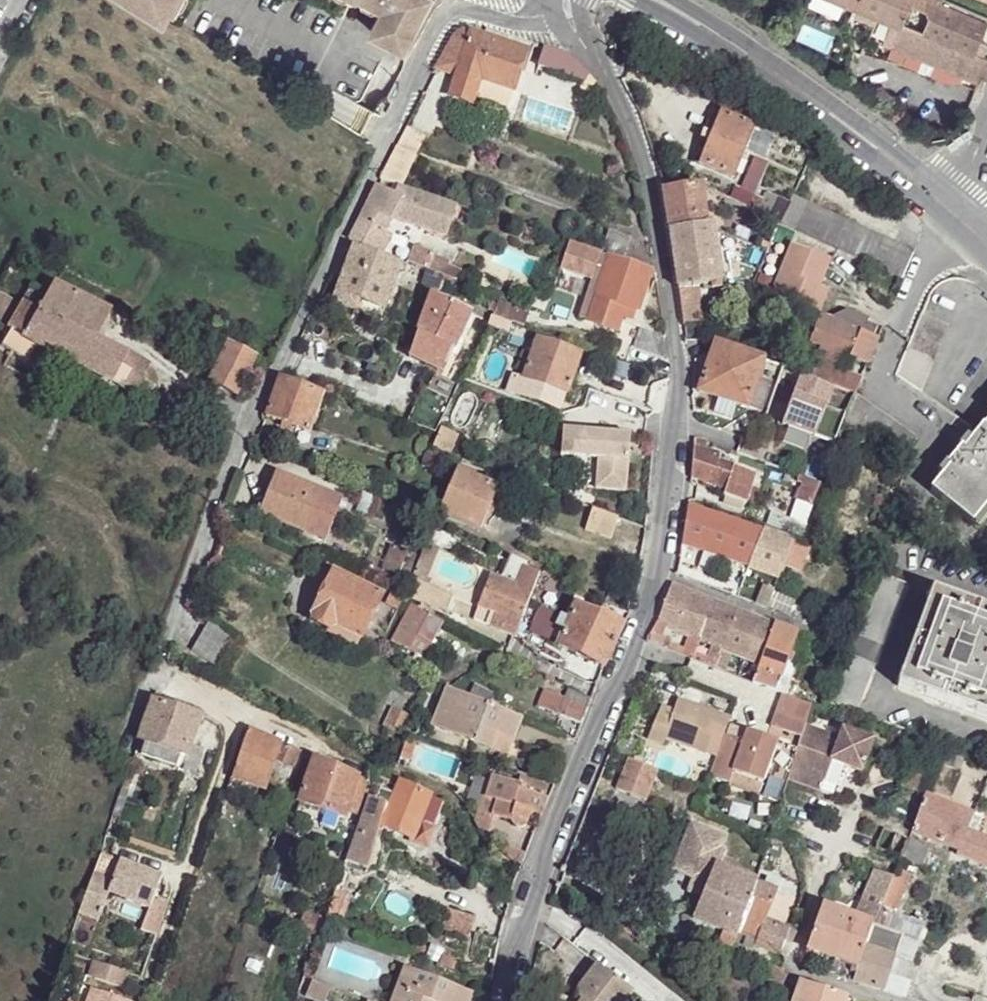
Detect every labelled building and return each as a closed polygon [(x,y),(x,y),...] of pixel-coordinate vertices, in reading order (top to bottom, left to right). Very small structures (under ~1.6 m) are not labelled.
[(165,18),(175,0),(137,0),(165,18)] [(383,10),(371,33),(405,50),(431,0),(364,0),(383,10)] [(807,5),(837,17),(844,0),(809,0),(807,5)] [(901,23),(910,0),(846,0),(901,23)] [(901,23),(975,54),(986,25),(986,23),(978,19),(980,14),(944,0),(910,0),(901,23)] [(894,20),(885,42),(980,83),(981,80),(986,79),(986,59),(975,54),(894,20)] [(485,40),(489,30),(464,33),(473,36),(485,40)] [(536,45),(489,30),(485,40),(526,55),(533,57),(536,45)] [(473,36),(464,33),(456,38),(439,73),(458,78),(473,36)] [(485,40),(473,36),(458,78),(452,100),(475,108),(476,103),(506,114),(526,55),(485,40)] [(572,58),(547,49),(539,70),(597,87),(572,58)] [(758,113),(722,99),(717,113),(722,115),(752,127),(755,120),(758,113)] [(766,117),(758,113),(755,120),(763,124),(766,117)] [(752,127),(722,115),(703,163),(737,177),(757,129),(752,127)] [(417,161),(398,151),(382,182),(400,188),(404,189),(417,161)] [(708,185),(666,192),(671,235),(716,227),(711,188),(708,185)] [(397,196),(379,189),(352,243),(377,253),(383,256),(391,241),(385,238),(391,224),(446,241),(456,207),(422,195),(404,189),(400,188),(397,196)] [(766,202),(756,198),(749,210),(758,214),(764,205),(766,202)] [(914,250),(793,198),(785,215),(781,228),(905,280),(917,250),(914,250)] [(785,215),(764,205),(758,214),(781,228),(785,215)] [(716,227),(671,235),(680,291),(727,288),(720,232),(720,227),(716,227)] [(635,239),(609,229),(600,255),(610,258),(625,262),(652,271),(657,272),(654,258),(632,249),(635,239)] [(832,259),(795,244),(774,296),(811,312),(820,288),(832,259)] [(600,255),(572,246),(563,275),(593,287),(581,323),(619,337),(631,307),(639,309),(652,271),(625,262),(610,258),(600,255)] [(386,264),(358,254),(345,285),(336,306),(357,314),(362,302),(388,311),(403,270),(400,269),(386,264)] [(411,255),(408,266),(422,271),(448,279),(458,283),(462,272),(411,255)] [(401,263),(388,258),(386,264),(400,269),(401,263)] [(409,266),(408,271),(421,276),(422,271),(409,266)] [(448,279),(422,271),(421,276),(445,285),(448,279)] [(953,280),(939,275),(933,289),(951,296),(957,280),(953,280)] [(111,312),(53,285),(24,336),(26,338),(110,383),(114,378),(129,354),(127,352),(125,355),(95,340),(111,312)] [(727,288),(680,291),(683,325),(702,323),(701,294),(726,293),(727,288)] [(830,292),(820,288),(811,312),(821,315),(830,292)] [(477,311),(435,293),(418,333),(423,335),(413,360),(446,374),(457,348),(461,350),(477,311)] [(953,323),(928,312),(903,370),(927,389),(953,323)] [(871,324),(850,313),(832,320),(838,323),(827,351),(866,369),(879,341),(874,339),(877,331),(870,327),(871,324)] [(832,320),(821,315),(809,343),(827,351),(838,323),(832,320)] [(514,327),(494,320),(491,328),(511,336),(514,327)] [(24,336),(12,331),(3,345),(18,354),(26,338),(24,336)] [(257,356),(231,341),(209,377),(236,393),(247,374),(256,359),(257,356)] [(582,357),(541,342),(527,381),(567,396),(582,357)] [(765,364),(718,346),(701,391),(747,410),(765,364)] [(150,367),(129,354),(114,378),(136,390),(150,367)] [(263,363),(256,359),(247,374),(255,378),(263,363)] [(459,388),(436,374),(428,392),(423,389),(410,424),(435,432),(459,388)] [(835,389),(802,375),(784,423),(836,442),(846,414),(830,406),(835,389)] [(325,393),(283,381),(273,413),(271,419),(312,432),(325,393)] [(273,413),(267,411),(264,417),(271,419),(273,413)] [(459,435),(442,428),(435,446),(452,453),(459,435)] [(984,433),(969,452),(966,449),(953,465),(955,468),(935,491),(978,527),(983,532),(986,528),(986,429),(984,433)] [(629,438),(563,432),(561,459),(596,461),(593,491),(624,494),(629,438)] [(724,458),(695,448),(691,477),(723,489),(721,494),(746,503),(757,474),(723,462),(724,458)] [(448,459),(433,454),(427,468),(442,474),(448,459)] [(323,492),(278,475),(263,516),(309,533),(323,492)] [(499,489),(458,475),(446,515),(483,529),(499,489)] [(823,485),(808,479),(799,503),(814,508),(823,485)] [(609,537),(617,513),(590,504),(582,529),(609,537)] [(699,509),(687,505),(682,545),(749,568),(763,533),(699,509)] [(798,546),(763,533),(749,568),(773,578),(780,558),(791,563),(798,546)] [(810,550),(798,546),(791,563),(803,567),(810,550)] [(417,561),(393,551),(387,563),(403,570),(398,583),(408,585),(417,561)] [(495,630),(519,639),(535,594),(542,577),(524,571),(526,567),(511,561),(503,584),(494,581),(484,610),(497,617),(495,630)] [(908,587),(878,574),(827,705),(857,716),(908,587)] [(731,588),(700,575),(698,582),(729,595),(731,588)] [(384,602),(335,578),(312,627),(332,638),(357,649),(361,651),(384,602)] [(773,631),(671,588),(655,623),(709,646),(703,664),(724,674),(731,655),(758,666),(773,631)] [(458,602),(433,589),(425,607),(450,619),(458,602)] [(778,594),(769,590),(764,601),(770,602),(775,603),(778,594)] [(934,592),(900,684),(986,717),(986,612),(934,592)] [(405,601),(395,597),(391,606),(401,611),(405,601)] [(622,626),(578,607),(559,646),(604,667),(622,626)] [(429,619),(415,611),(397,647),(414,654),(419,643),(429,619)] [(444,625),(429,619),(419,643),(434,649),(444,625)] [(798,637),(776,626),(773,631),(758,666),(755,676),(776,685),(780,686),(798,637)] [(239,646),(215,627),(195,650),(220,670),(239,646)] [(357,649),(332,638),(329,643),(354,655),(357,649)] [(776,685),(755,676),(751,685),(772,694),(776,685)] [(568,690),(563,701),(586,712),(591,700),(568,690)] [(563,701),(543,691),(534,707),(579,727),(586,712),(563,701)] [(522,720),(449,692),(434,729),(491,751),(495,738),(513,744),(522,720)] [(205,716),(156,697),(152,708),(137,756),(184,771),(205,716)] [(812,709),(783,698),(771,728),(803,741),(807,727),(812,709)] [(730,721),(678,702),(674,711),(663,707),(651,740),(667,746),(669,741),(718,758),(725,738),(730,721)] [(409,717),(393,710),(387,727),(403,734),(409,717)] [(252,735),(229,727),(223,745),(228,747),(246,753),(252,735)] [(842,740),(807,727),(803,741),(790,779),(823,792),(835,762),(865,773),(876,742),(846,731),(842,740)] [(779,745),(749,732),(745,743),(725,738),(718,758),(712,775),(710,779),(731,786),(761,798),(763,786),(779,745)] [(283,749),(252,735),(246,753),(236,783),(267,794),(278,766),(283,749)] [(513,744),(495,738),(491,751),(507,757),(513,744)] [(246,753),(228,747),(214,783),(233,790),(236,783),(246,753)] [(301,757),(283,749),(278,766),(294,772),(301,757)] [(659,769),(628,757),(616,789),(645,800),(659,769)] [(360,782),(317,764),(303,806),(347,821),(349,814),(360,782)] [(931,778),(910,770),(902,788),(925,796),(931,778)] [(521,790),(495,780),(489,801),(500,805),(515,811),(510,825),(511,827),(514,831),(517,832),(522,833),(526,830),(532,817),(540,820),(547,800),(521,790)] [(369,786),(360,782),(349,814),(359,818),(369,786)] [(550,794),(524,784),(521,790),(547,800),(550,794)] [(381,828),(414,842),(419,830),(431,803),(432,800),(402,787),(397,797),(382,792),(376,806),(368,804),(357,835),(346,866),(366,877),(381,828)] [(973,816),(925,796),(914,830),(960,850),(966,832),(973,816)] [(500,805),(489,801),(481,820),(490,831),(496,819),(500,805)] [(445,809),(431,803),(419,830),(433,837),(445,809)] [(515,811),(500,805),(496,819),(510,825),(515,811)] [(911,836),(886,826),(878,848),(902,858),(911,836)] [(745,918),(757,884),(720,869),(727,852),(723,851),(726,841),(691,828),(674,872),(696,880),(690,894),(704,899),(696,920),(736,936),(745,918)] [(433,837),(419,830),(414,842),(412,846),(428,854),(435,838),(433,837)] [(960,850),(914,830),(911,836),(958,855),(960,850)] [(978,837),(966,832),(960,850),(958,855),(969,858),(978,837)] [(978,837),(969,858),(986,865),(986,841),(978,837)] [(524,856),(520,854),(515,867),(520,869),(524,856)] [(115,883),(96,876),(82,918),(102,925),(111,897),(152,911),(163,880),(121,866),(115,883)] [(893,880),(881,910),(894,916),(912,874),(898,868),(893,880)] [(856,921),(824,907),(808,948),(858,967),(874,929),(881,910),(893,880),(875,872),(856,921)] [(775,891),(757,884),(745,918),(762,925),(764,920),(775,891)] [(353,893),(339,886),(331,912),(342,918),(353,893)] [(794,899),(775,891),(764,920),(783,928),(794,899)] [(881,910),(874,929),(887,933),(894,916),(881,910)] [(476,924),(447,914),(441,931),(470,940),(476,924)] [(783,928),(764,920),(755,945),(787,957),(796,934),(791,931),(783,928)] [(887,933),(874,929),(858,967),(854,979),(883,989),(889,975),(904,940),(887,933)] [(131,977),(96,966),(91,981),(125,992),(131,977)] [(407,967),(392,1000),(432,1000),(414,992),(422,975),(407,967)] [(606,968),(586,994),(593,1000),(641,1000),(645,997),(606,968)] [(422,975),(414,992),(432,1000),(469,1000),(471,996),(422,975)] [(907,982),(889,975),(883,989),(901,995),(907,982)] [(315,980),(310,995),(322,1000),(329,1000),(333,988),(315,980)] [(847,996),(825,988),(825,990),(798,982),(791,1000),(845,1000),(847,996)]
